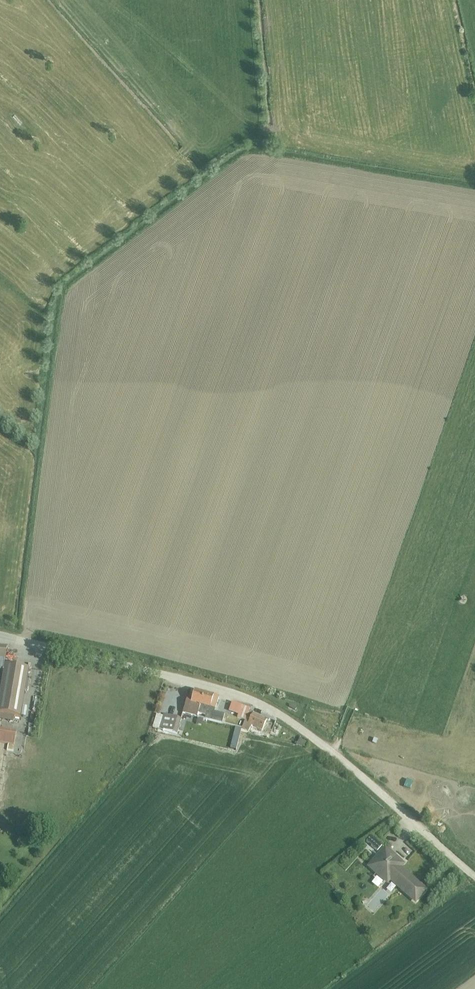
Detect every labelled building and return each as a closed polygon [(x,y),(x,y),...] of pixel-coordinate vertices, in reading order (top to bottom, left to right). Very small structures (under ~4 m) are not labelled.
[(5,664),(4,670),(0,691),(0,719),(14,722),(15,716),(21,717),(29,668),(5,664)] [(188,697),(183,713),(198,717),(203,719),(222,724),(224,714),(215,712),(219,698),(195,691),(193,699),(188,697)] [(251,709),(232,703),(229,711),(241,715),(240,718),(246,720),(250,711),(251,709)] [(254,712),(250,711),(246,720),(242,728),(249,732),(252,726),(262,731),(267,720),(253,714),(254,712)] [(157,714),(152,727),(177,734),(182,719),(164,714),(163,716),(157,714)] [(241,730),(233,727),(229,748),(237,750),(241,730)] [(0,728),(0,742),(14,745),(16,731),(0,728)] [(382,845),(371,836),(366,841),(377,850),(382,845)] [(385,848),(369,867),(388,884),(391,881),(414,902),(425,889),(397,865),(400,861),(385,848)]
